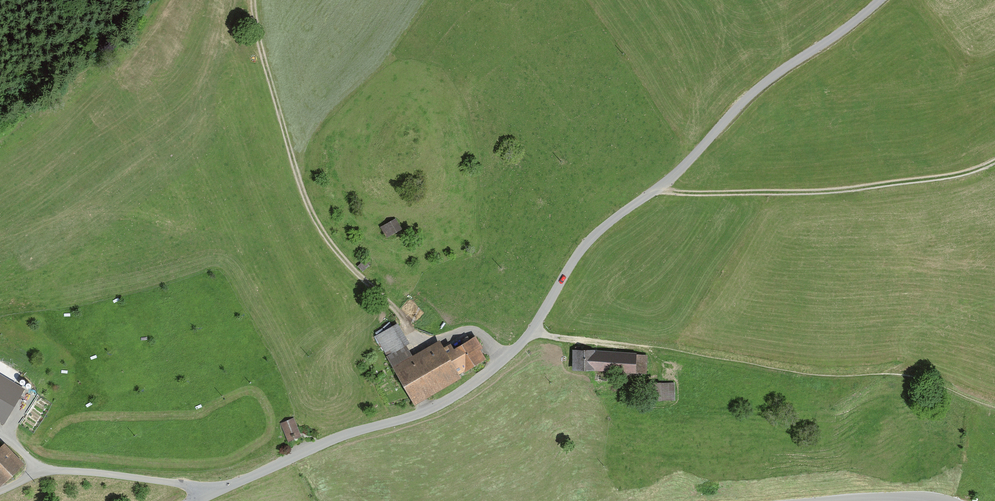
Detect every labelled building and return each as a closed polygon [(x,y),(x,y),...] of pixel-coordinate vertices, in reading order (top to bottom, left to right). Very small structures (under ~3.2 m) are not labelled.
[(396,218),(380,226),(386,237),(402,229),(396,218)] [(364,260),(358,266),(363,271),(369,265),(364,260)] [(397,322),(374,335),(413,401),(486,359),(473,336),(454,347),(451,342),(444,347),(440,340),(413,356),(406,345),(410,343),(397,322)] [(648,355),(573,349),(572,370),(647,374),(648,355)] [(2,425),(24,389),(0,375),(0,424),(2,425)] [(675,400),(674,382),(649,383),(650,401),(675,400)] [(295,419),(280,424),(286,443),(302,438),(295,419)] [(0,447),(0,486),(24,462),(4,442),(0,447)]
